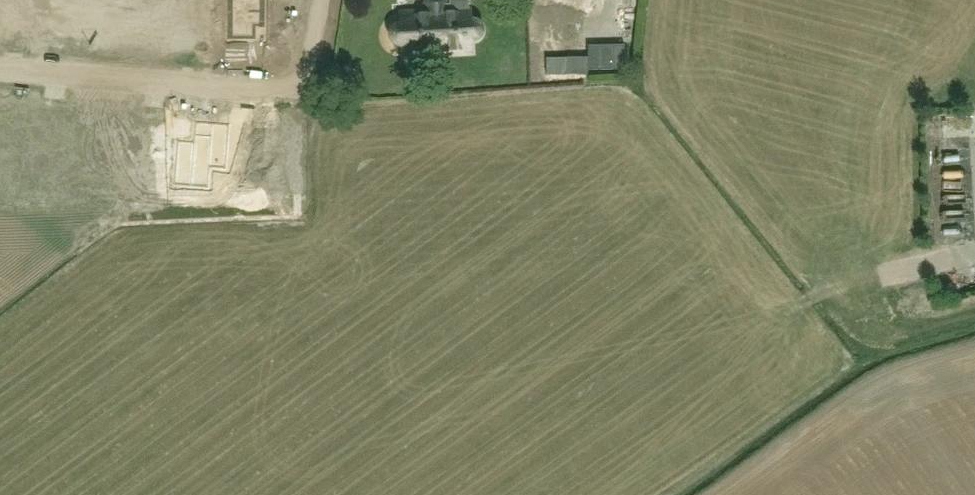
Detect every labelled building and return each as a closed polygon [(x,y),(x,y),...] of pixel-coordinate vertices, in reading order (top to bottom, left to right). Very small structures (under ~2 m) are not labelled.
[(141,43),(173,43),(173,8),(189,8),(189,0),(141,0),(141,43)] [(229,38),(255,38),(255,26),(263,26),(264,0),(230,0),(229,38)] [(543,12),(582,12),(582,0),(543,0),(543,12)] [(470,8),(437,11),(401,13),(402,23),(400,23),(398,24),(396,24),(395,25),(393,26),(392,28),(391,29),(390,31),(390,33),(390,35),(390,37),(390,38),(391,40),(392,42),(393,43),(394,44),(396,45),(398,46),(399,46),(401,46),(403,46),(404,57),(473,52),(470,8)] [(94,114),(92,147),(143,151),(146,118),(94,114)] [(178,141),(175,185),(209,188),(210,167),(226,168),(230,125),(196,122),(194,142),(178,141)] [(143,151),(142,165),(154,166),(155,152),(143,151)]
